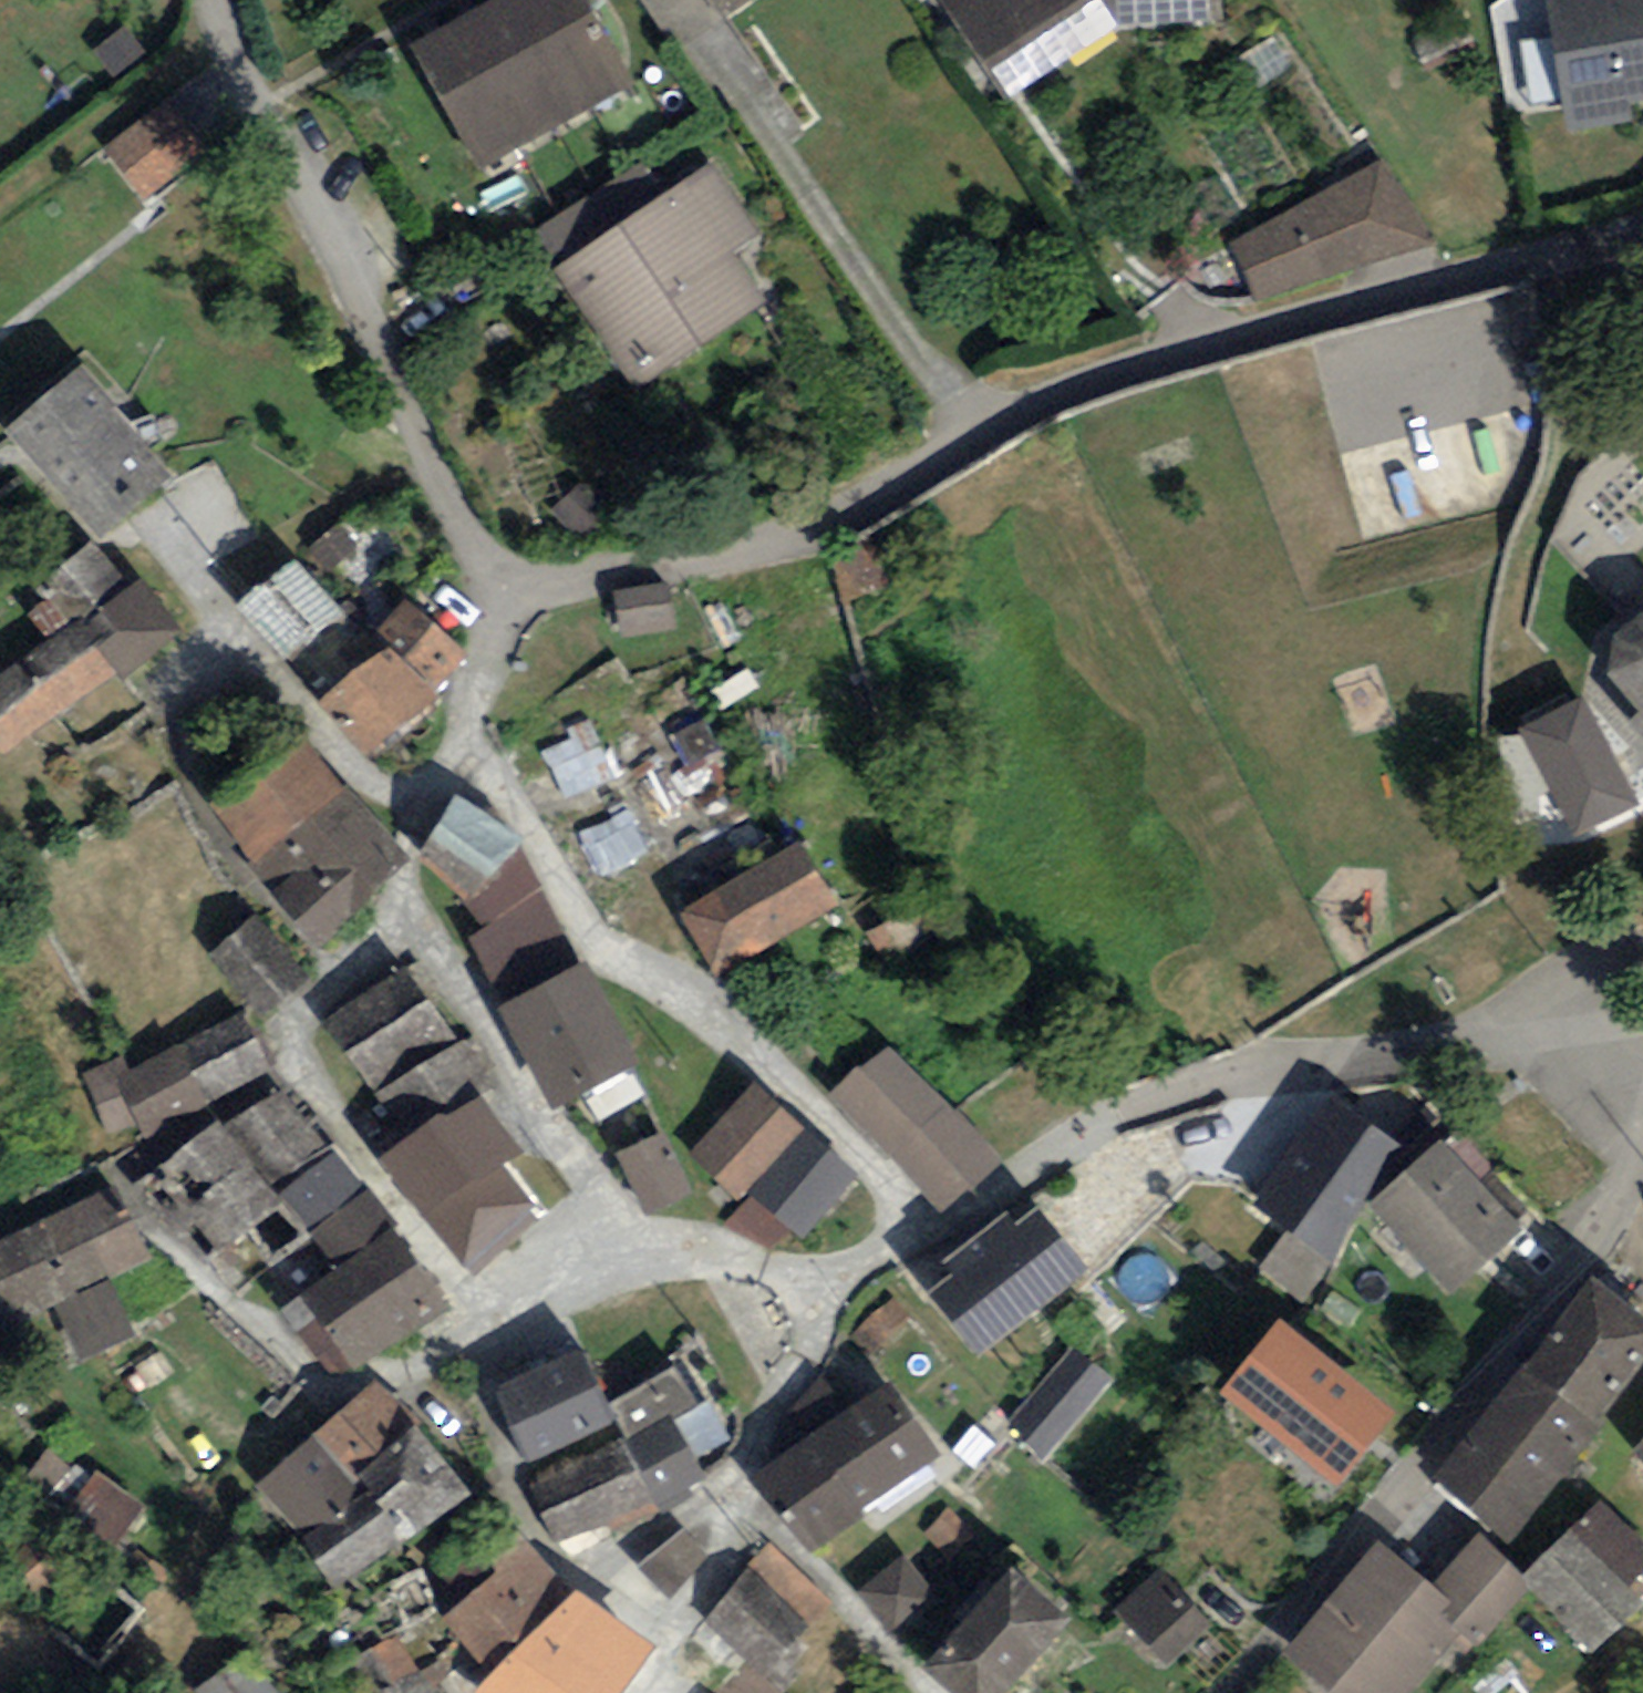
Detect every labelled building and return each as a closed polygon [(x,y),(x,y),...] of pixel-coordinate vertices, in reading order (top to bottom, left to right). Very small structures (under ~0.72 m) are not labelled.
[(579,0),(498,0),(411,48),(480,171),(628,89),(579,0)] [(1004,104),(1113,31),(1224,26),(1222,0),(935,0),(1004,104)] [(1552,0),(1505,0),(1492,10),(1496,52),(1520,46),(1552,42),(1545,13),(1560,10),(1552,0)] [(1545,13),(1552,42),(1562,106),(1567,132),(1627,121),(1625,109),(1642,106),(1642,0),(1616,0),(1560,10),(1545,13)] [(144,55),(125,30),(91,56),(110,81),(144,55)] [(1530,111),(1562,106),(1552,42),(1520,46),(1530,111)] [(206,153),(167,105),(107,153),(146,201),(206,153)] [(1385,163),(1230,244),(1257,303),(1442,250),(1385,163)] [(757,241),(708,168),(554,272),(639,398),(767,312),(731,259),(757,241)] [(1545,334),(1534,291),(1319,346),(1345,446),(1526,399),(1512,343),(1545,334)] [(117,392),(81,352),(4,420),(102,530),(172,469),(110,398),(117,392)] [(128,579),(89,534),(48,570),(59,582),(49,591),(69,615),(114,665),(119,672),(180,619),(138,570),(128,579)] [(343,609),(296,550),(239,595),(285,654),(343,609)] [(390,634),(435,686),(465,644),(405,590),(377,624),(390,634)] [(1614,621),(1610,663),(1635,691),(1626,709),(1642,728),(1642,598),(1614,621)] [(114,665),(69,615),(0,664),(0,746),(6,753),(114,665)] [(435,686),(390,634),(323,690),(368,743),(435,686)] [(1585,695),(1519,729),(1575,837),(1640,803),(1585,695)] [(404,846),(293,712),(193,791),(318,943),(404,846)] [(578,805),(625,781),(602,736),(555,760),(578,805)] [(519,828),(455,783),(415,854),(470,895),(516,832),(519,828)] [(839,897),(800,830),(679,898),(717,966),(839,897)] [(576,951),(516,832),(470,895),(481,922),(468,929),(500,990),(576,951)] [(256,908),(209,948),(261,1009),(308,969),(256,908)] [(640,1055),(584,947),(576,951),(500,990),(494,993),(550,1101),(640,1055)] [(406,955),(321,1016),(391,1113),(476,1052),(406,955)] [(117,1051),(76,1072),(106,1128),(132,1115),(141,1133),(273,1065),(240,1000),(122,1060),(117,1051)] [(996,1152),(886,1035),(828,1089),(938,1206),(996,1152)] [(531,1148),(471,1073),(375,1150),(470,1267),(542,1209),(508,1167),(531,1148)] [(281,1078),(224,1118),(272,1185),(328,1145),(281,1078)] [(851,1161),(750,1078),(689,1151),(738,1192),(749,1179),(801,1222),(851,1161)] [(1398,1131),(1321,1083),(1251,1193),(1329,1242),(1398,1131)] [(224,1118),(219,1110),(135,1177),(178,1229),(196,1216),(216,1241),(278,1193),(272,1185),(224,1118)] [(660,1122),(612,1146),(647,1213),(694,1188),(660,1122)] [(1524,1224),(1443,1130),(1370,1193),(1451,1287),(1524,1224)] [(358,1186),(328,1145),(272,1185),(278,1193),(302,1226),(307,1223),(358,1186)] [(0,1232),(0,1330),(57,1303),(79,1349),(132,1324),(106,1270),(150,1249),(115,1177),(0,1232)] [(450,1293),(371,1178),(358,1186),(307,1223),(333,1261),(299,1285),(352,1361),(450,1293)] [(1092,1257),(1042,1192),(1019,1210),(1009,1197),(944,1248),(953,1260),(932,1276),(982,1342),(1092,1257)] [(1296,1241),(1272,1272),(1308,1298),(1332,1268),(1296,1241)] [(1597,1406),(1642,1342),(1642,1300),(1586,1259),(1520,1351),(1597,1406)] [(1395,1398),(1274,1304),(1214,1380),(1335,1475),(1395,1398)] [(579,1340),(491,1381),(524,1452),(612,1412),(579,1340)] [(1120,1373),(1076,1344),(1012,1422),(1046,1456),(1120,1373)] [(1479,1407),(1559,1473),(1605,1411),(1597,1406),(1520,1351),(1479,1407)] [(674,1359),(612,1397),(656,1495),(705,1468),(673,1406),(694,1395),(674,1359)] [(807,1429),(862,1498),(941,1435),(886,1367),(807,1429)] [(466,1476),(376,1369),(249,1475),(340,1582),(466,1476)] [(1559,1473),(1479,1407),(1430,1466),(1510,1532),(1559,1473)] [(1630,1440),(1642,1452),(1642,1426),(1630,1440)] [(862,1498),(807,1429),(754,1475),(808,1542),(862,1498)] [(617,1434),(524,1475),(553,1542),(646,1501),(617,1434)] [(5,1580),(112,1663),(149,1616),(101,1579),(153,1513),(93,1466),(5,1580)] [(1599,1494),(1522,1564),(1591,1643),(1642,1594),(1642,1582),(1632,1571),(1642,1562),(1642,1536),(1599,1494)] [(512,1526),(494,1546),(471,1521),(434,1554),(465,1586),(439,1608),(481,1672),(467,1686),(478,1692),(603,1692),(655,1635),(570,1578),(512,1526)] [(706,1556),(681,1523),(635,1562),(665,1593),(706,1556)] [(1471,1612),(1459,1625),(1475,1637),(1529,1575),(1479,1525),(1429,1575),(1471,1612)] [(1429,1575),(1377,1531),(1281,1642),(1340,1692),(1400,1692),(1459,1625),(1471,1612),(1429,1575)] [(827,1598),(764,1541),(698,1614),(761,1671),(827,1598)] [(939,1595),(902,1547),(855,1583),(891,1631),(939,1595)] [(1008,1554),(920,1654),(965,1692),(991,1692),(1068,1605),(1008,1554)] [(1214,1622),(1158,1562),(1112,1604),(1168,1664),(1214,1622)] [(246,1644),(193,1683),(200,1692),(281,1692),(246,1644)]
